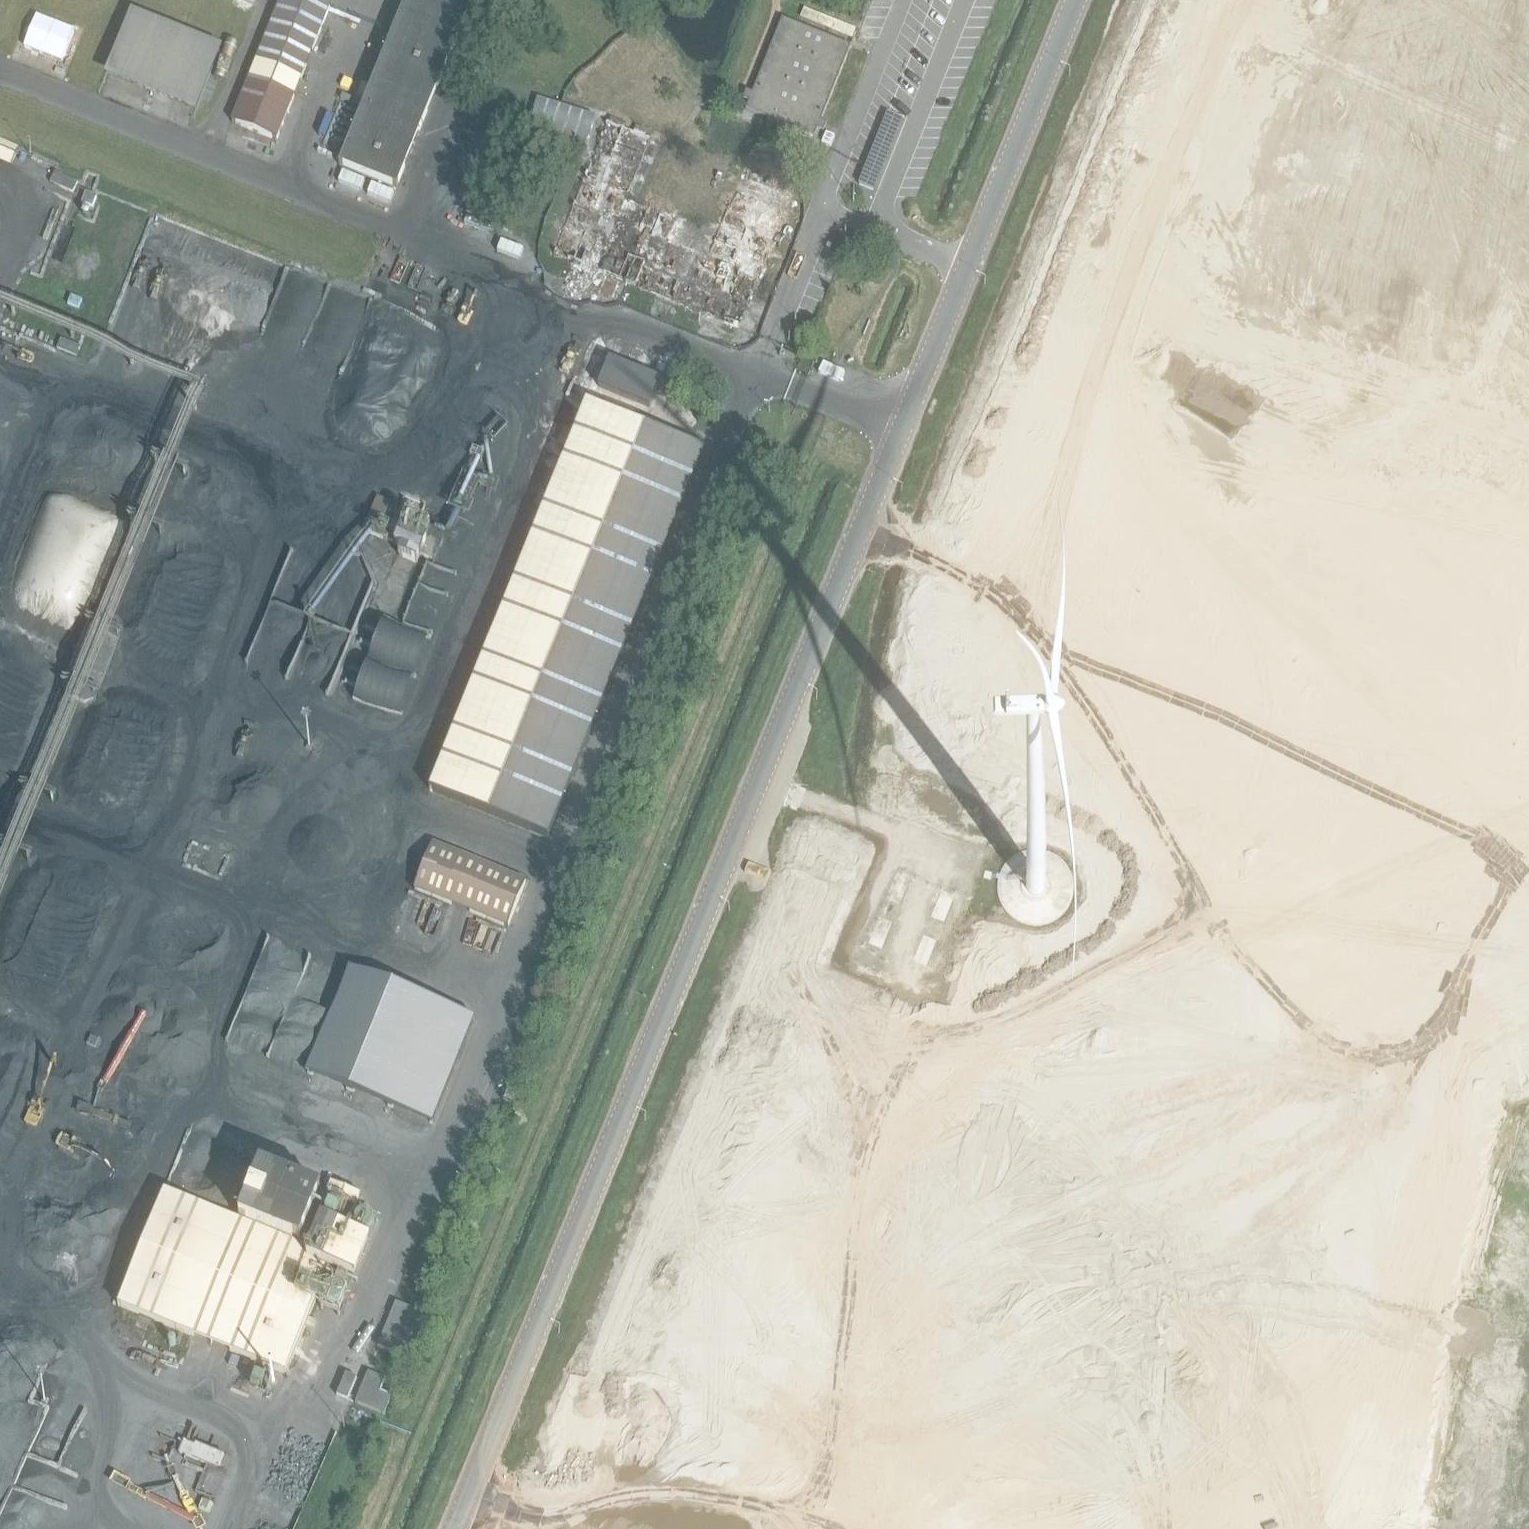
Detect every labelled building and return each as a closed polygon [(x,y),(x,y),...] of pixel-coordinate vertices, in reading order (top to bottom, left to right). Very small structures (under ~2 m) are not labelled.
[(231,122),(276,140),(332,0),(279,0),(231,122)] [(339,165),(398,188),(472,0),(405,0),(339,165)] [(115,80),(209,112),(232,44),(138,12),(115,80)] [(851,47),(783,21),(754,96),(748,111),(770,120),(767,128),(789,136),(792,129),(815,138),(851,47)] [(364,102),(343,93),(341,99),(362,108),(364,102)] [(537,99),(528,127),(585,146),(595,117),(537,99)] [(610,121),(563,259),(753,323),(797,193),(745,175),(717,255),(674,240),(682,216),(636,201),(658,137),(610,121)] [(0,138),(0,159),(11,164),(19,147),(0,138)] [(50,182),(73,192),(78,181),(55,171),(50,182)] [(95,196),(86,192),(82,202),(92,205),(95,196)] [(47,271),(55,275),(60,262),(51,259),(47,271)] [(80,346),(61,339),(57,348),(76,356),(80,346)] [(660,382),(608,361),(598,387),(649,408),(660,382)] [(706,450),(588,403),(431,792),(549,839),(706,450)] [(419,555),(421,556),(430,531),(392,516),(397,504),(378,497),(364,532),(402,547),(399,556),(416,562),(419,555)] [(421,555),(434,560),(444,536),(431,531),(421,555)] [(417,889),(510,927),(529,882),(436,843),(417,889)] [(1026,884),(1025,888),(1026,892),(1028,895),(1031,897),(1035,898),(1039,898),(1042,896),(1044,893),(1045,889),(1045,885),(1043,882),(1040,879),(1036,878),(1032,879),(1029,881),(1026,884)] [(307,1074),(433,1125),(475,1020),(349,969),(307,1074)] [(35,1101),(49,1054),(50,1044),(11,1033),(21,1033),(7,1029),(0,1029),(0,1051),(11,1054),(0,1054),(0,1123),(21,1124),(21,1114),(13,1114),(17,1101),(35,1101)] [(347,1232),(357,1209),(263,1170),(242,1223),(165,1192),(119,1306),(289,1376),(332,1270),(356,1280),(371,1242),(347,1232)] [(336,1290),(345,1293),(349,1284),(339,1280),(336,1290)] [(396,1303),(378,1347),(412,1361),(431,1317),(396,1303)] [(396,1387),(367,1375),(355,1404),(384,1416),(396,1387)] [(182,1447),(179,1455),(219,1471),(225,1456),(196,1445),(195,1447),(184,1443),(182,1447)]
